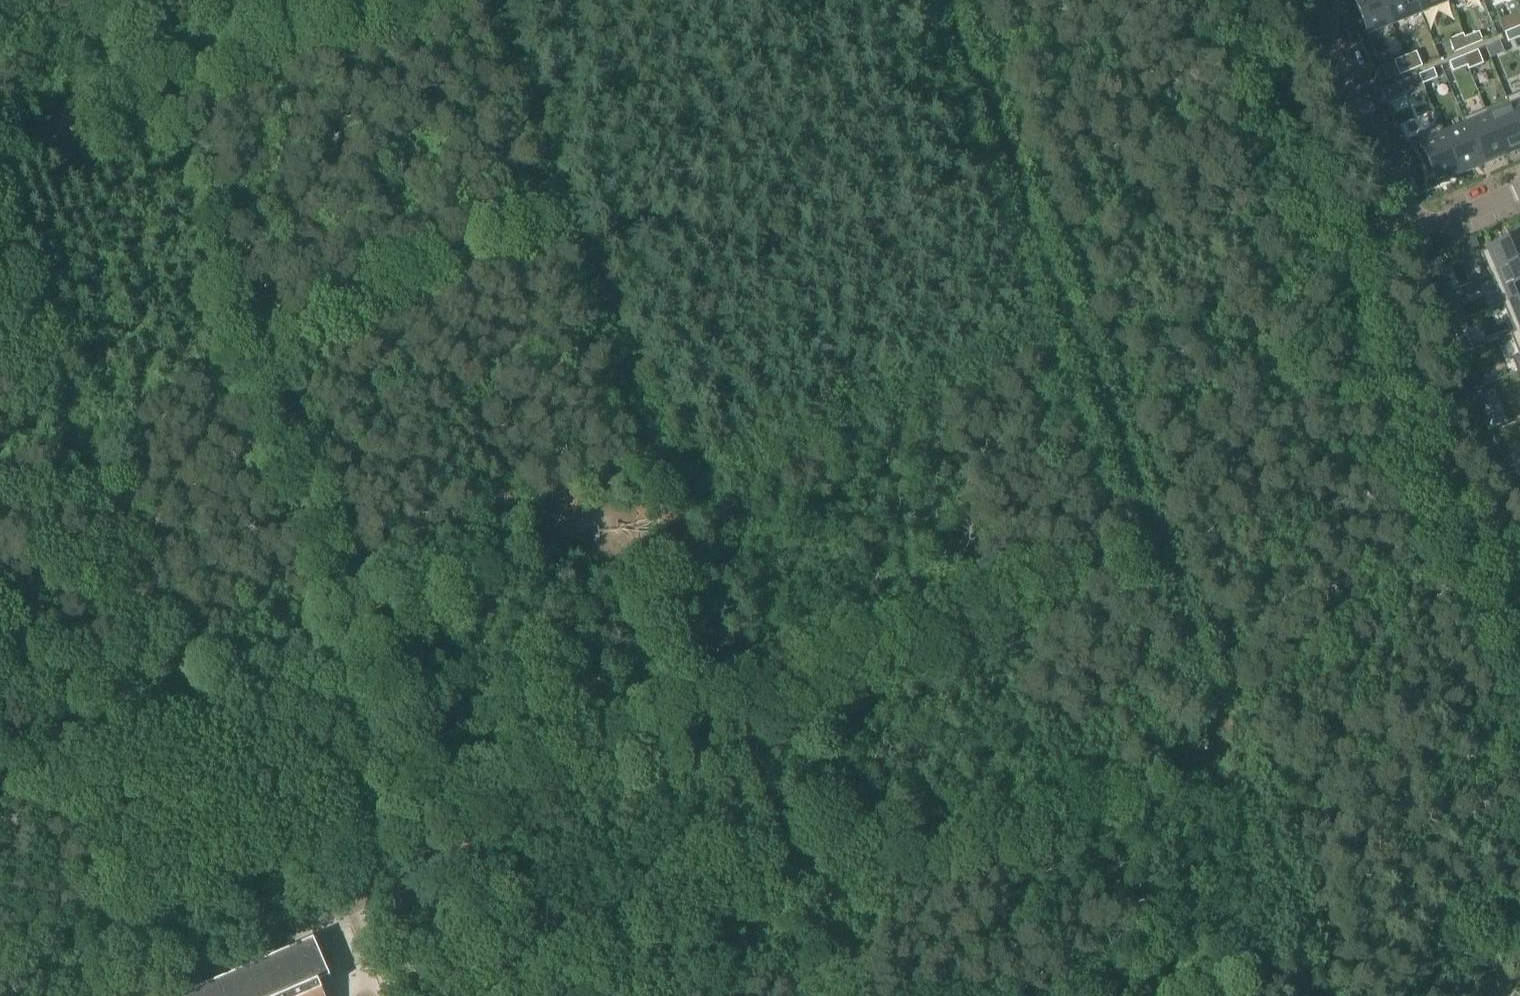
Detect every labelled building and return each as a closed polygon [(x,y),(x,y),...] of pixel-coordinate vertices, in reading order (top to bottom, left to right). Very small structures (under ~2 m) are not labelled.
[(1368,36),(1391,26),(1383,6),(1380,0),(1353,0),(1368,36)] [(1391,26),(1420,14),(1414,0),(1380,0),(1383,6),(1391,26)] [(1414,0),(1420,14),(1449,2),(1448,0),(1414,0)] [(1504,34),(1508,43),(1519,38),(1519,32),(1518,28),(1511,31),(1504,34)] [(1478,33),(1464,39),(1468,48),(1482,42),(1478,33)] [(1463,35),(1448,41),(1454,54),(1468,48),(1464,39),(1463,35)] [(1477,51),(1463,57),(1467,67),(1468,70),(1483,64),(1477,51)] [(1416,53),(1405,57),(1411,72),(1422,67),(1416,53)] [(1405,57),(1393,62),(1399,76),(1411,72),(1405,57)] [(1463,57),(1449,63),(1453,73),(1467,67),(1463,57)] [(1433,70),(1418,76),(1422,85),(1437,79),(1433,70)] [(1418,76),(1405,81),(1411,96),(1424,90),(1422,85),(1418,76)] [(1505,99),(1506,102),(1507,101),(1509,108),(1519,134),(1519,93),(1506,99),(1505,99)] [(1485,111),(1487,117),(1504,157),(1519,150),(1519,134),(1509,108),(1507,101),(1506,102),(1485,111)] [(1462,120),(1464,127),(1465,126),(1482,166),(1504,157),(1487,117),(1485,111),(1462,120)] [(1439,126),(1416,136),(1436,185),(1459,175),(1443,136),(1444,135),(1440,126),(1439,126)] [(1444,135),(1443,136),(1459,175),(1482,166),(1465,126),(1464,127),(1444,135)] [(1480,253),(1489,276),(1490,276),(1501,271),(1519,263),(1519,237),(1480,253)] [(1490,276),(1491,277),(1502,304),(1519,297),(1519,263),(1501,271),(1490,276)] [(1449,270),(1431,278),(1438,296),(1457,288),(1449,270)] [(1448,293),(1439,297),(1445,311),(1458,306),(1452,291),(1448,293)] [(1502,304),(1514,333),(1519,331),(1519,297),(1502,304)] [(1510,334),(1510,335),(1519,358),(1512,361),(1517,372),(1519,371),(1519,331),(1514,333),(1510,334)] [(1466,336),(1457,340),(1463,355),(1473,351),(1466,336)] [(1496,400),(1493,393),(1479,398),(1482,406),(1496,400)] [(318,983),(330,978),(313,940),(183,995),(324,995),(318,983)]
